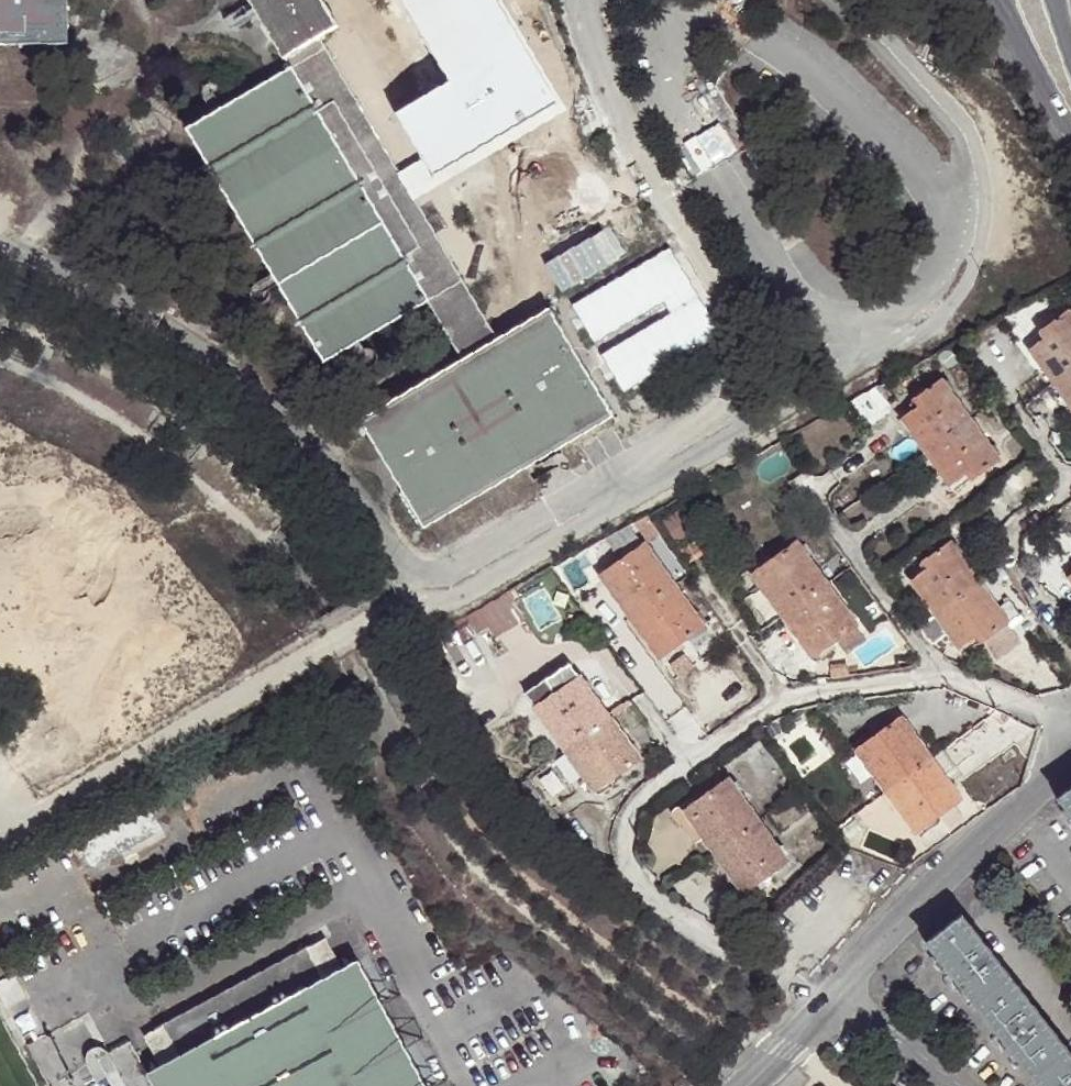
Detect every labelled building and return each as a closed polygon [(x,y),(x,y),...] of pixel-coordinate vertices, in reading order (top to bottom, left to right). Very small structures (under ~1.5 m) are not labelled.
[(67,40),(68,0),(0,0),(0,41),(67,40)] [(285,58),(329,32),(343,24),(329,0),(250,0),(285,58)] [(329,32),(285,58),(287,62),(426,298),(460,358),(505,332),(329,32)] [(364,336),(426,298),(287,62),(223,100),(216,104),(185,122),(275,277),(279,284),(325,360),(355,343),(364,336)] [(211,96),(212,96),(218,92),(220,85),(217,79),(211,76),(205,76),(201,80),(199,86),(201,92),(206,97),(211,96)] [(216,104),(223,100),(218,92),(212,96),(211,96),(216,104)] [(272,288),(279,284),(275,277),(269,281),(272,287),(272,288)] [(272,288),(272,287),(269,281),(268,281),(262,280),(257,283),(254,288),(256,294),(261,298),(267,297),(272,293),(272,288)] [(552,438),(558,446),(611,414),(589,376),(581,381),(562,348),(570,344),(548,307),(505,332),(460,358),(359,417),(381,454),(389,450),(408,482),(399,487),(423,525),(524,466),(518,458),(552,438)] [(1070,415),(1070,322),(1062,310),(1017,342),(1070,415)] [(370,345),(364,336),(355,343),(359,350),(370,345)] [(371,346),(370,345),(359,350),(358,354),(359,360),(364,364),(371,365),(375,362),(378,355),(376,349),(371,346)] [(934,360),(944,373),(958,363),(946,351),(934,360)] [(891,410),(949,491),(993,461),(933,379),(891,410)] [(561,453),(558,446),(552,438),(518,458),(524,466),(532,480),(543,475),(538,468),(561,453)] [(901,571),(960,652),(1001,622),(942,541),(901,571)] [(806,655),(850,622),(791,542),(747,573),(806,655)] [(653,655),(697,625),(639,546),(597,576),(653,655)] [(1070,585),(1070,558),(1058,567),(1070,585)] [(508,595),(477,613),(484,624),(496,640),(525,622),(508,595)] [(1010,609),(1019,622),(1031,614),(1020,603),(1010,609)] [(477,613),(428,640),(443,665),(444,663),(443,661),(451,655),(449,652),(478,634),(475,629),(484,624),(477,613)] [(443,665),(428,640),(421,644),(436,669),(443,665)] [(532,704),(590,784),(633,755),(576,673),(532,704)] [(849,743),(908,824),(950,791),(891,712),(849,743)] [(682,807),(741,889),(785,857),(726,775),(682,807)] [(1053,796),(1070,819),(1070,782),(1053,796)] [(146,796),(71,833),(88,866),(162,829),(146,796)] [(1024,997),(957,911),(922,939),(948,971),(957,983),(996,1032),(1005,1044),(1037,1085),(1070,1085),(1070,1057),(1025,999),(1024,997)] [(160,1025),(177,1058),(146,1074),(152,1085),(420,1085),(355,963),(320,981),(303,948),(160,1025)] [(105,1078),(109,1085),(123,1085),(115,1072),(105,1078)]
